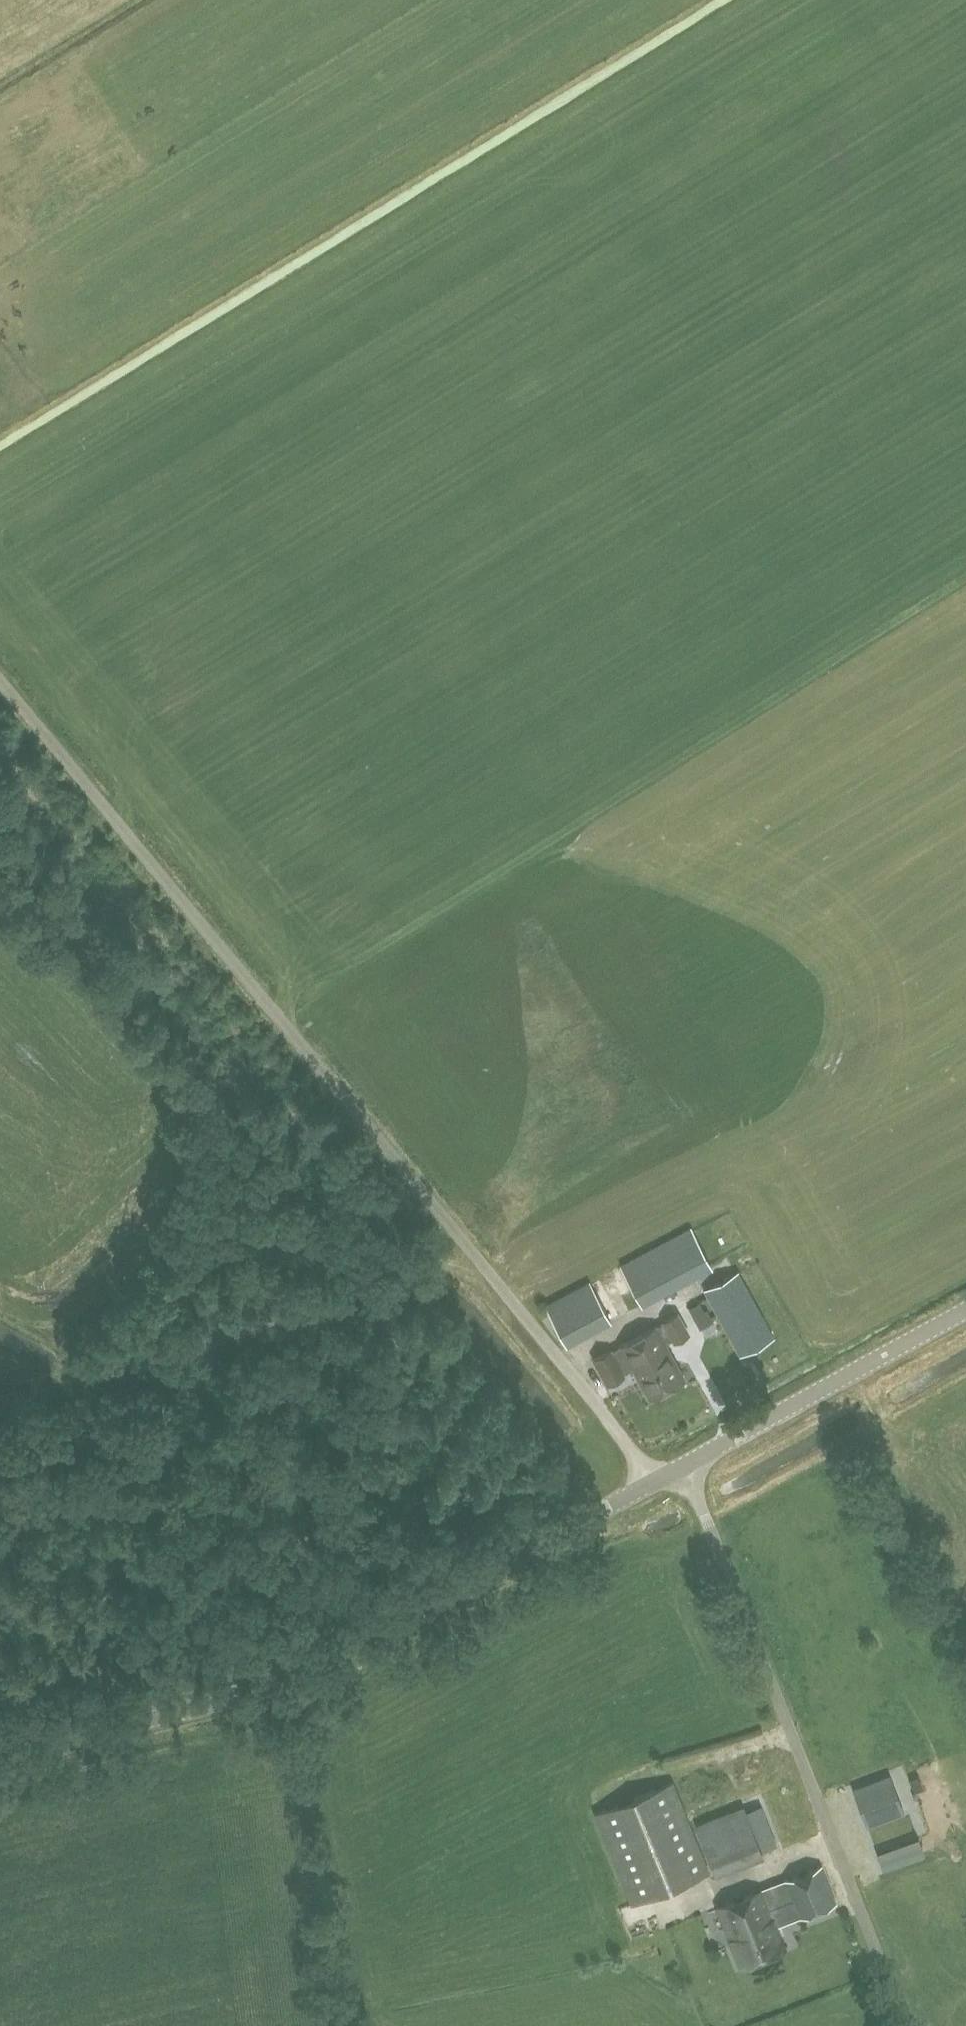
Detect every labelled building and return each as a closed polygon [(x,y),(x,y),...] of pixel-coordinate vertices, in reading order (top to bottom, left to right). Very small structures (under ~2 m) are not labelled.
[(642,1303),(712,1266),(691,1226),(620,1263),(642,1303)] [(704,1288),(739,1353),(772,1335),(737,1270),(704,1288)] [(590,1281),(545,1305),(565,1343),(610,1320),(590,1281)] [(656,1324),(638,1334),(621,1344),(611,1350),(610,1348),(594,1357),(608,1383),(624,1374),(623,1372),(633,1367),(650,1396),(685,1377),(665,1341),(673,1337),(675,1340),(689,1332),(677,1311),(663,1319),(664,1321),(656,1325),(656,1324)] [(864,1818),(902,1804),(891,1774),(853,1788),(864,1818)] [(710,1872),(673,1781),(595,1813),(632,1903),(710,1872)] [(753,1802),(744,1806),(743,1804),(696,1823),(715,1874),(764,1855),(762,1851),(772,1847),(753,1802)] [(908,1842),(877,1853),(883,1869),(914,1858),(908,1842)] [(715,1906),(717,1914),(729,1944),(732,1943),(740,1966),(747,1963),(748,1966),(779,1955),(778,1952),(786,1947),(784,1942),(786,1941),(781,1923),(834,1902),(819,1865),(715,1906)]
